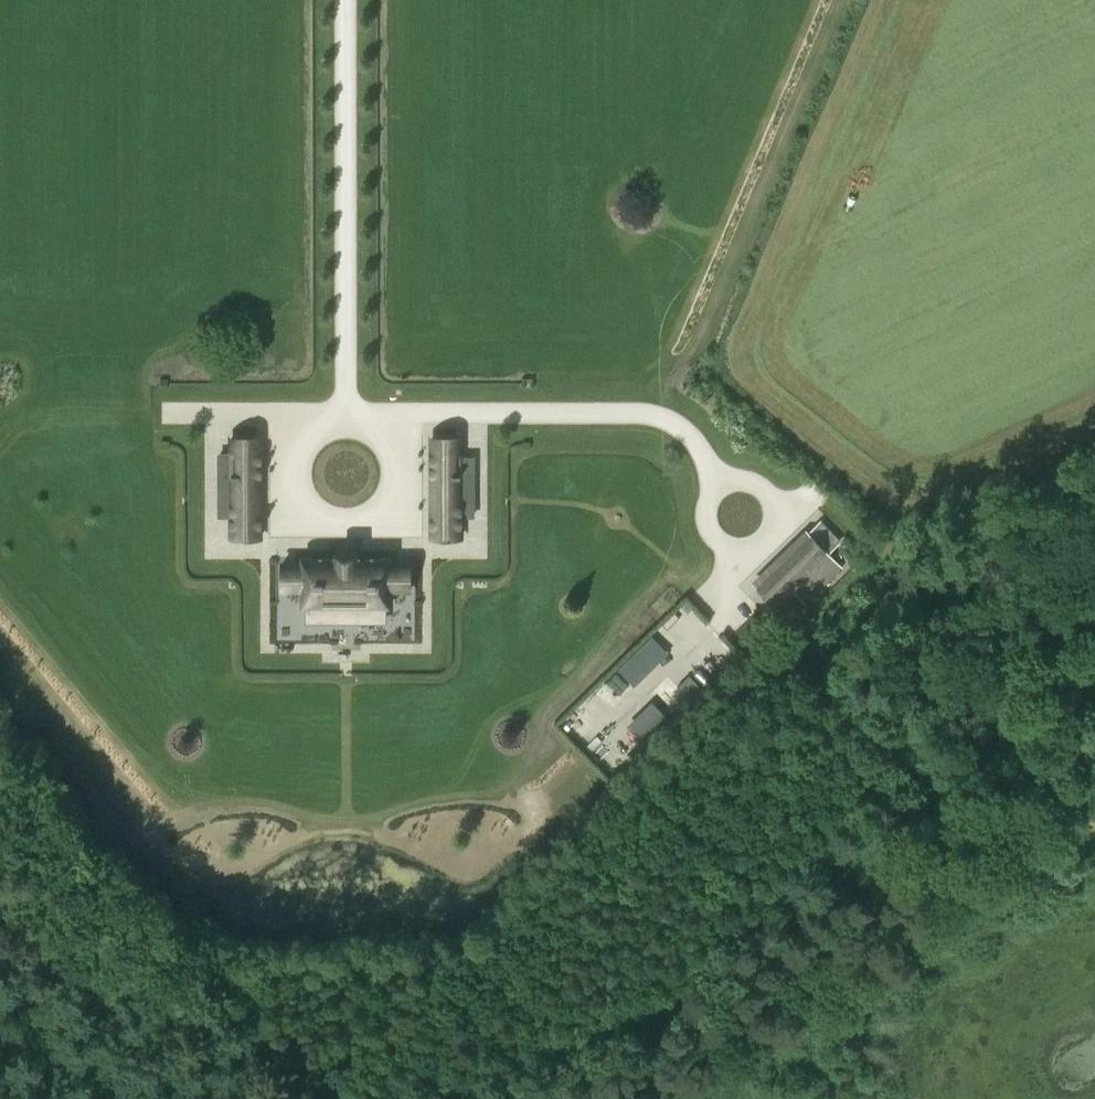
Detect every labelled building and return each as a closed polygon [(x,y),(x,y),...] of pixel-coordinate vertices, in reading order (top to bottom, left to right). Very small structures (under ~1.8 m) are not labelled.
[(432,509),(461,509),(461,497),(473,497),(473,459),(461,459),(460,438),(432,438),(432,509)] [(231,478),(231,510),(259,510),(259,439),(231,439),(231,455),(218,455),(218,478),(231,478)] [(818,524),(756,585),(775,604),(791,588),(802,599),(838,565),(827,553),(837,543),(818,524)] [(387,563),(355,563),(355,558),(336,558),(336,563),(303,563),(303,567),(281,567),(281,594),(303,594),(303,608),(387,608),(387,594),(409,594),(409,567),(387,567),(387,563)] [(662,701),(673,714),(688,701),(676,688),(662,701)]
